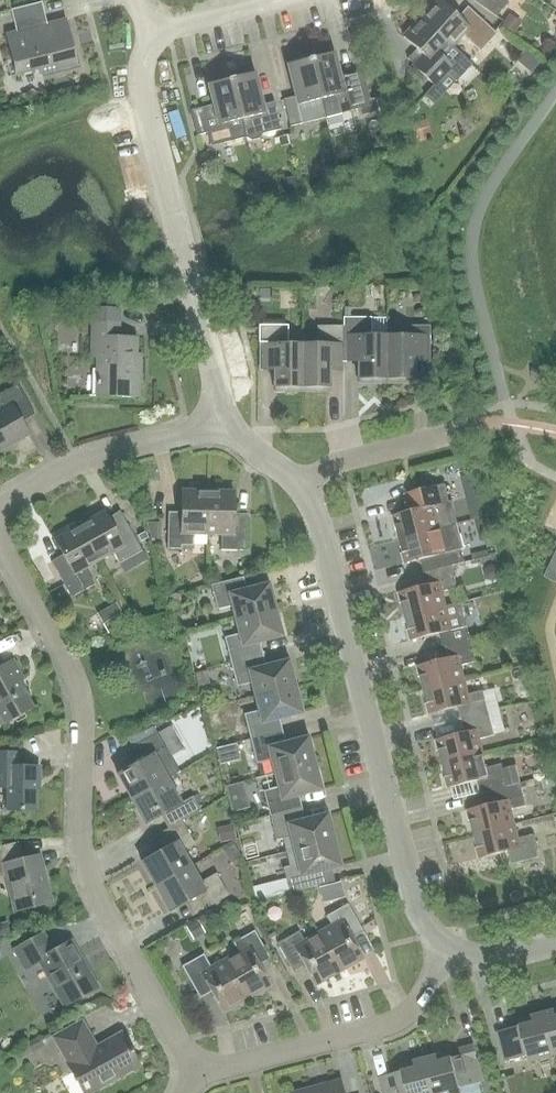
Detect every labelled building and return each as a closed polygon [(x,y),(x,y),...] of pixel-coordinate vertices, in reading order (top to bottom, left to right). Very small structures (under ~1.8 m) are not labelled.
[(472,44),(480,52),(496,33),(467,7),(458,17),(439,0),(436,0),(420,17),(452,47),(462,36),(472,44)] [(472,0),(496,17),(508,0),(472,0)] [(11,10),(16,31),(7,33),(18,79),(76,64),(65,21),(47,25),(41,3),(11,10)] [(420,17),(402,36),(417,50),(408,59),(414,64),(413,65),(435,85),(445,73),(455,82),(471,65),(452,47),(420,17)] [(334,53),(310,59),(325,117),(370,106),(362,73),(340,78),(334,53)] [(325,117),(310,59),(287,65),(295,96),(283,99),(290,126),(309,122),(309,121),(325,117)] [(255,73),(231,79),(246,137),(251,141),(258,139),(262,134),(281,129),(274,102),(263,105),(255,73)] [(210,146),(246,137),(231,79),(207,85),(213,108),(191,114),(197,136),(207,133),(210,146)] [(344,361),(344,317),(343,317),(343,326),(317,326),(317,344),(302,344),(302,391),(330,391),(330,370),(343,370),(343,361),(344,361)] [(344,317),(344,361),(358,361),(358,382),(386,382),(386,336),(371,336),(371,317),(344,317)] [(92,321),(91,358),(97,358),(96,397),(135,397),(136,382),(140,382),(141,362),(136,362),(137,337),(119,337),(119,322),(92,321)] [(259,326),(259,357),(259,370),(274,370),(274,391),(302,391),(302,344),(287,344),(287,326),(259,326)] [(429,361),(429,348),(429,326),(406,326),(406,333),(401,333),(401,336),(386,336),(386,382),(413,383),(413,361),(429,361)] [(35,414),(17,384),(0,394),(0,406),(3,411),(0,412),(0,449),(27,433),(21,422),(35,414)] [(476,474),(460,478),(465,498),(481,494),(476,474)] [(409,512),(394,516),(400,539),(440,529),(440,528),(458,523),(452,501),(449,502),(445,484),(405,494),(409,512)] [(208,492),(195,491),(195,487),(182,487),(181,512),(168,512),(167,549),(181,549),(181,545),(192,545),(193,533),(207,534),(208,492)] [(208,492),(207,534),(221,534),(220,550),(246,551),(247,518),(233,518),(234,514),(234,492),(208,492)] [(79,525),(98,559),(113,552),(119,563),(141,551),(119,511),(108,518),(104,511),(79,525)] [(452,566),(465,563),(461,550),(464,549),(458,523),(440,528),(440,529),(400,539),(406,563),(434,556),(437,569),(452,566)] [(84,567),(98,559),(79,525),(54,539),(63,555),(51,561),(71,597),(94,584),(84,567)] [(544,577),(555,583),(555,551),(544,577)] [(400,592),(406,616),(446,606),(442,592),(457,588),(452,566),(437,569),(424,572),(427,585),(400,592)] [(236,620),(274,610),(268,584),(246,590),(242,577),(211,585),(217,610),(232,606),(236,620)] [(461,602),(446,606),(406,616),(412,640),(440,633),(443,646),(470,639),(461,602)] [(127,623),(115,603),(97,614),(108,634),(127,623)] [(281,635),(274,610),(236,620),(239,633),(224,637),(230,662),(262,654),(259,641),(281,635)] [(424,690),(464,680),(461,666),(476,662),(470,639),(443,646),(446,659),(418,666),(424,690)] [(255,696),(294,687),(287,661),(265,667),(262,654),(230,662),(236,687),(252,683),(255,696)] [(4,723),(4,724),(33,707),(19,682),(23,679),(13,660),(0,666),(0,725),(4,723)] [(468,694),(464,680),(424,690),(430,714),(458,707),(462,720),(489,713),(483,690),(468,694)] [(250,739),(282,731),(278,718),(300,712),(294,687),(255,696),(259,710),(244,714),(250,739)] [(443,764),(483,754),(479,739),(495,735),(489,713),(462,720),(465,733),(437,740),(443,764)] [(285,743),(282,731),(250,739),(256,763),(271,759),(275,773),(313,763),(307,738),(285,743)] [(131,799),(167,778),(179,772),(170,756),(157,733),(131,748),(139,761),(117,774),(131,799)] [(7,787),(7,810),(35,811),(36,766),(17,766),(17,753),(0,753),(0,787),(7,787)] [(487,768),(483,754),(443,764),(449,787),(477,780),(480,794),(493,790),(508,786),(502,764),(487,768)] [(269,816),(301,807),(298,795),(320,789),(313,763),(275,773),(278,787),(263,791),(269,816)] [(174,825),(181,821),(200,810),(193,796),(180,803),(167,778),(131,799),(145,824),(167,812),(174,825)] [(231,783),(233,810),(251,808),(249,782),(231,783)] [(474,834),(514,824),(511,809),(526,806),(520,783),(508,786),(493,790),(496,803),(468,810),(474,834)] [(286,852),(333,840),(326,815),(304,820),(301,807),(269,816),(276,840),(283,838),(286,852)] [(194,843),(181,821),(174,825),(155,835),(163,849),(141,861),(155,886),(191,866),(182,850),(194,843)] [(518,838),(514,824),(474,834),(480,858),(508,851),(512,864),(539,857),(533,834),(518,838)] [(339,866),(333,840),(286,852),(290,866),(283,868),(289,892),(321,884),(317,871),(339,866)] [(51,902),(39,855),(22,860),(17,842),(0,847),(0,872),(4,871),(14,911),(51,902)] [(200,882),(191,866),(155,886),(169,911),(191,899),(199,912),(228,895),(216,873),(200,882)] [(256,901),(271,897),(268,883),(252,887),(256,901)] [(317,933),(339,972),(363,959),(349,934),(360,927),(347,904),(326,916),(331,925),(317,933)] [(224,959),(246,999),(270,985),(256,960),(267,954),(254,930),(233,942),(238,952),(224,959)] [(315,985),(339,972),(317,933),(304,940),(298,931),(277,943),(290,967),(301,960),(315,985)] [(65,1005),(96,988),(70,941),(51,952),(41,934),(14,949),(25,969),(40,960),(65,1005)] [(222,1012),(246,999),(224,959),(210,967),(203,954),(182,966),(197,993),(208,987),(222,1012)] [(543,1013),(554,1055),(555,1055),(555,1009),(543,1013)] [(530,1062),(554,1055),(543,1013),(518,1019),(520,1026),(496,1032),(504,1062),(528,1055),(530,1062)] [(138,1066),(130,1052),(131,1052),(121,1033),(96,1046),(82,1021),(52,1037),(84,1092),(90,1092),(138,1066)] [(475,1051),(473,1044),(459,1048),(461,1055),(452,1058),(450,1051),(425,1058),(435,1092),(461,1092),(459,1088),(483,1081),(475,1051)] [(425,1058),(400,1064),(402,1071),(379,1077),(383,1092),(435,1092),(425,1058)] [(342,1080),(296,1092),(345,1092),(342,1080)]
